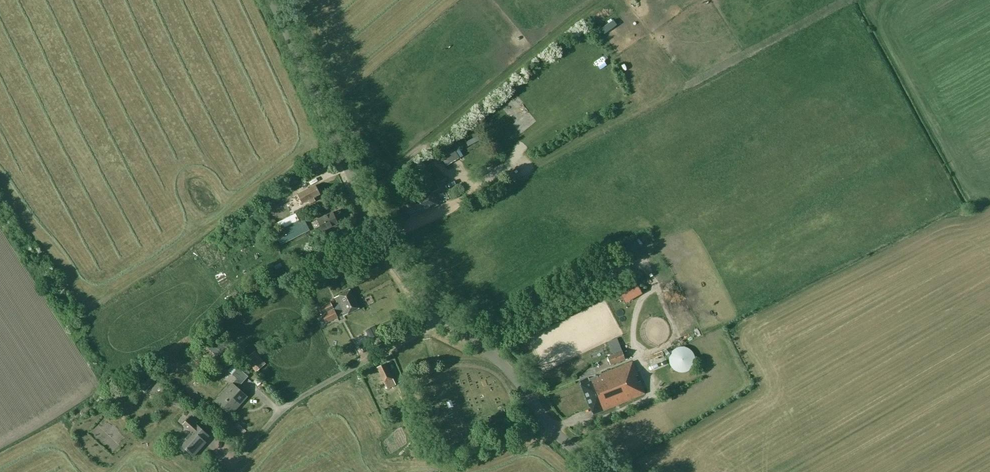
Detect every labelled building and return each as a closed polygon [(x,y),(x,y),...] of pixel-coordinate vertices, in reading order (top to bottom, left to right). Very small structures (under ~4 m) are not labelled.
[(503,98),(506,103),(517,97),(514,92),(503,98)] [(525,127),(526,130),(535,124),(518,99),(505,109),(519,131),(525,127)] [(447,170),(465,162),(459,147),(440,156),(447,170)] [(451,176),(435,157),(422,168),(434,182),(429,186),(429,185),(414,192),(417,197),(402,204),(408,218),(437,204),(432,192),(438,186),(438,187),(451,176)] [(297,194),(302,204),(308,200),(310,204),(315,201),(313,198),(320,194),(315,184),(297,194)] [(311,222),(314,229),(319,226),(321,230),(336,223),(331,211),(316,219),(316,220),(311,222)] [(308,228),(307,226),(309,225),(305,217),(275,233),(279,241),(289,236),(290,238),(308,228)] [(325,270),(311,278),(314,284),(329,277),(325,270)] [(630,284),(633,289),(641,286),(638,280),(630,284)] [(354,299),(350,289),(339,295),(339,296),(335,298),(337,302),(332,305),(330,302),(318,308),(322,315),(354,299)] [(326,323),(338,317),(337,315),(342,312),(344,316),(348,314),(359,308),(354,299),(322,315),(326,323)] [(641,343),(646,351),(665,342),(660,333),(641,343)] [(617,338),(607,342),(613,354),(607,357),(610,365),(625,359),(617,338)] [(694,357),(694,356),(693,354),(692,353),(692,352),(691,351),(690,350),(689,350),(688,349),(687,349),(686,348),(685,348),(684,348),(683,348),(682,348),(680,348),(679,348),(677,349),(676,349),(675,350),(674,350),(673,351),(672,353),(671,353),(671,355),(670,356),(670,357),(670,358),(669,359),(669,360),(669,362),(669,363),(670,364),(670,365),(671,366),(671,367),(672,369),(673,370),(674,371),(675,371),(677,372),(678,373),(679,373),(680,373),(682,373),(683,373),(685,373),(687,372),(689,371),(690,371),(691,370),(692,369),(693,368),(694,366),(694,364),(695,363),(695,362),(695,361),(695,360),(695,358),(694,357)] [(245,359),(256,372),(266,363),(255,351),(245,359)] [(663,356),(650,360),(652,370),(666,367),(663,356)] [(228,369),(232,372),(240,364),(236,360),(228,369)] [(588,407),(589,406),(592,414),(644,394),(632,362),(589,379),(588,378),(578,382),(588,407)] [(385,364),(377,368),(387,389),(395,385),(385,364)] [(237,388),(248,376),(238,368),(232,374),(237,378),(216,402),(230,415),(247,397),(237,388)] [(403,386),(399,388),(401,393),(400,394),(403,401),(408,399),(403,386)] [(201,447),(200,446),(209,436),(196,424),(197,423),(190,416),(183,424),(183,425),(183,424),(192,432),(180,445),(193,456),(201,447)] [(108,447),(114,440),(109,436),(103,443),(108,447)]
